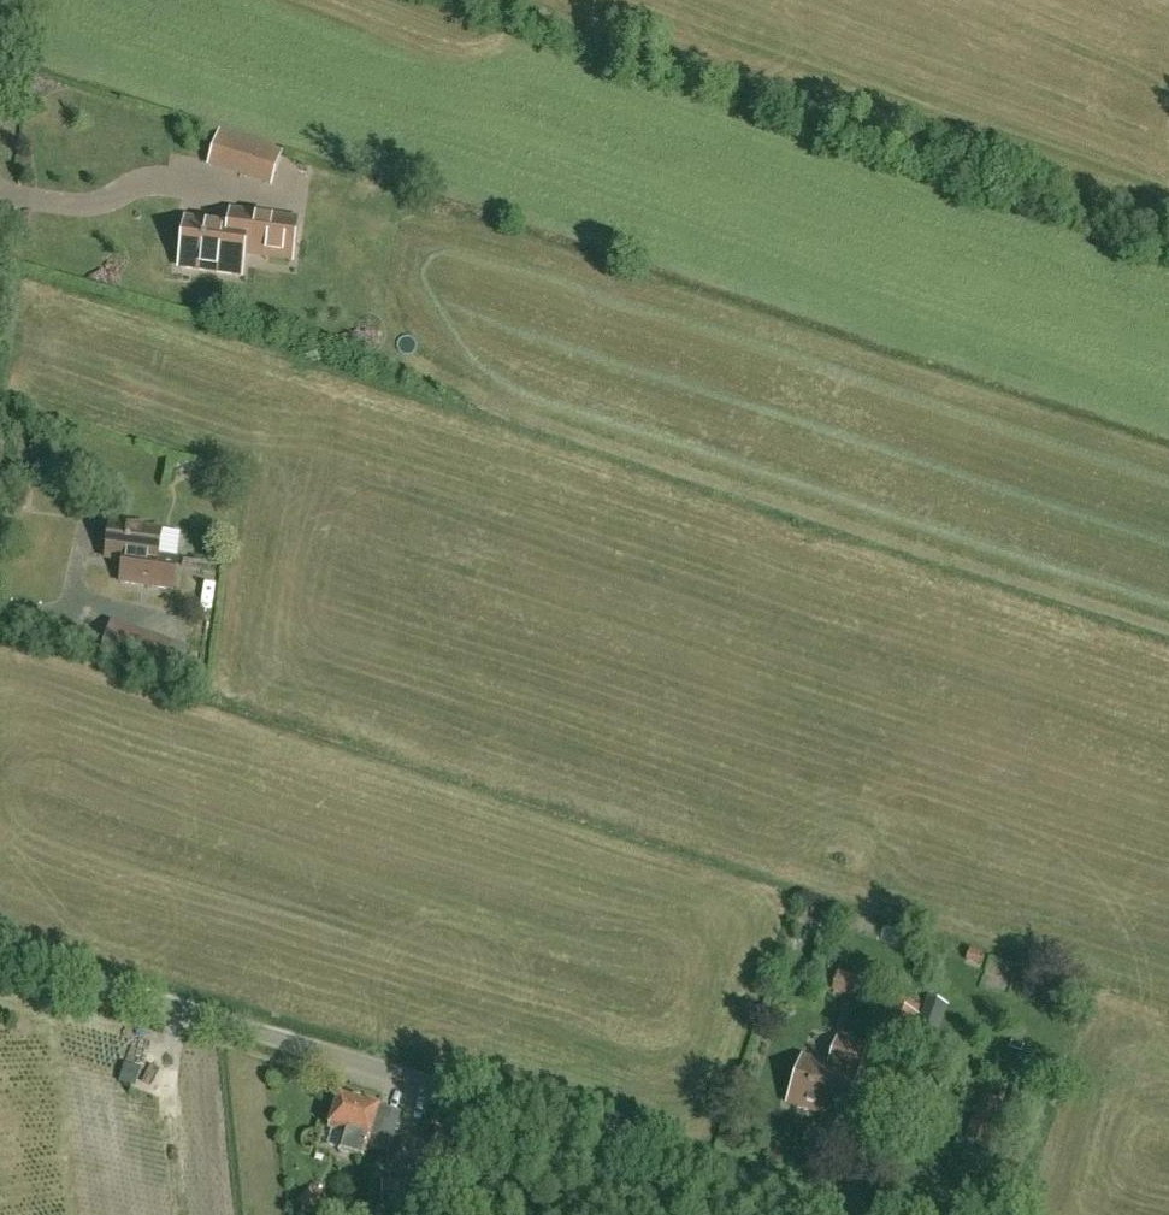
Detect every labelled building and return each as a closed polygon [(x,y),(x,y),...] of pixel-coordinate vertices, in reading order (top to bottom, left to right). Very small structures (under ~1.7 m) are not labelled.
[(272,181),(281,154),(220,133),(211,161),(272,181)] [(241,276),(244,254),(291,261),(297,221),(232,212),(230,226),(187,220),(180,267),(241,276)] [(111,530),(108,532),(107,541),(109,544),(107,560),(124,563),(121,584),(174,591),(178,561),(159,558),(162,532),(146,530),(147,525),(126,522),(126,527),(112,525),(111,530)] [(861,998),(863,984),(839,980),(837,994),(861,998)] [(908,1051),(920,1018),(890,1007),(878,1041),(908,1051)] [(843,1122),(867,1047),(838,1038),(829,1067),(803,1058),(787,1104),(843,1122)] [(389,1154),(400,1115),(379,1109),(379,1107),(361,1102),(360,1104),(339,1099),(330,1131),(346,1136),(341,1155),(365,1161),(368,1149),(389,1154)] [(433,1183),(383,1182),(382,1214),(433,1214),(433,1183)] [(330,1202),(317,1188),(302,1201),(314,1214),(315,1214),(330,1202)]
